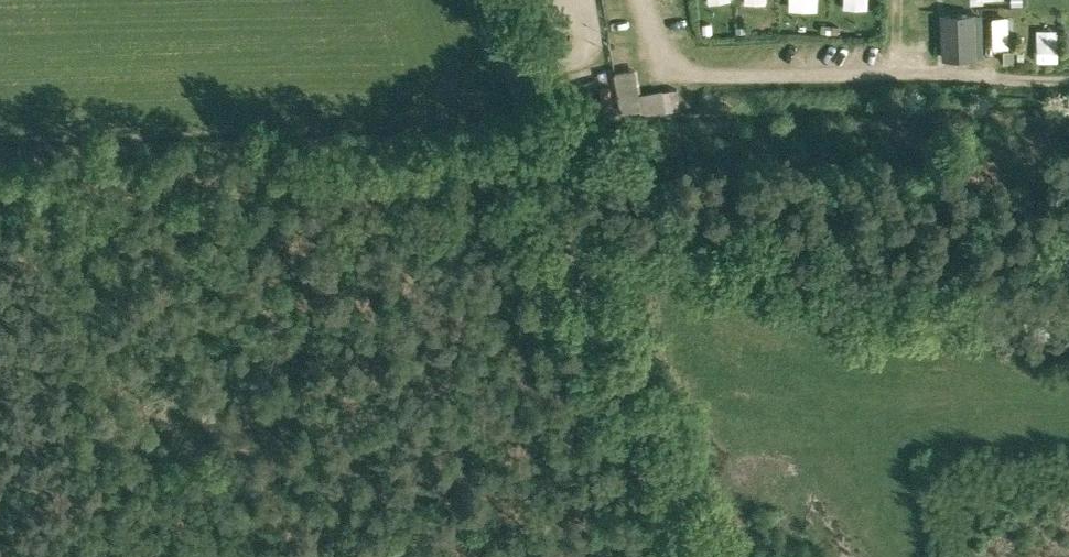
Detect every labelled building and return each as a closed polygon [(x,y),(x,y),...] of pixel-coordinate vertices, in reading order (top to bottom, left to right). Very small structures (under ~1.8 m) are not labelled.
[(944,12),(945,55),(975,54),(974,11),(944,12)] [(1061,319),(1034,324),(1036,336),(1063,331),(1061,319)]
